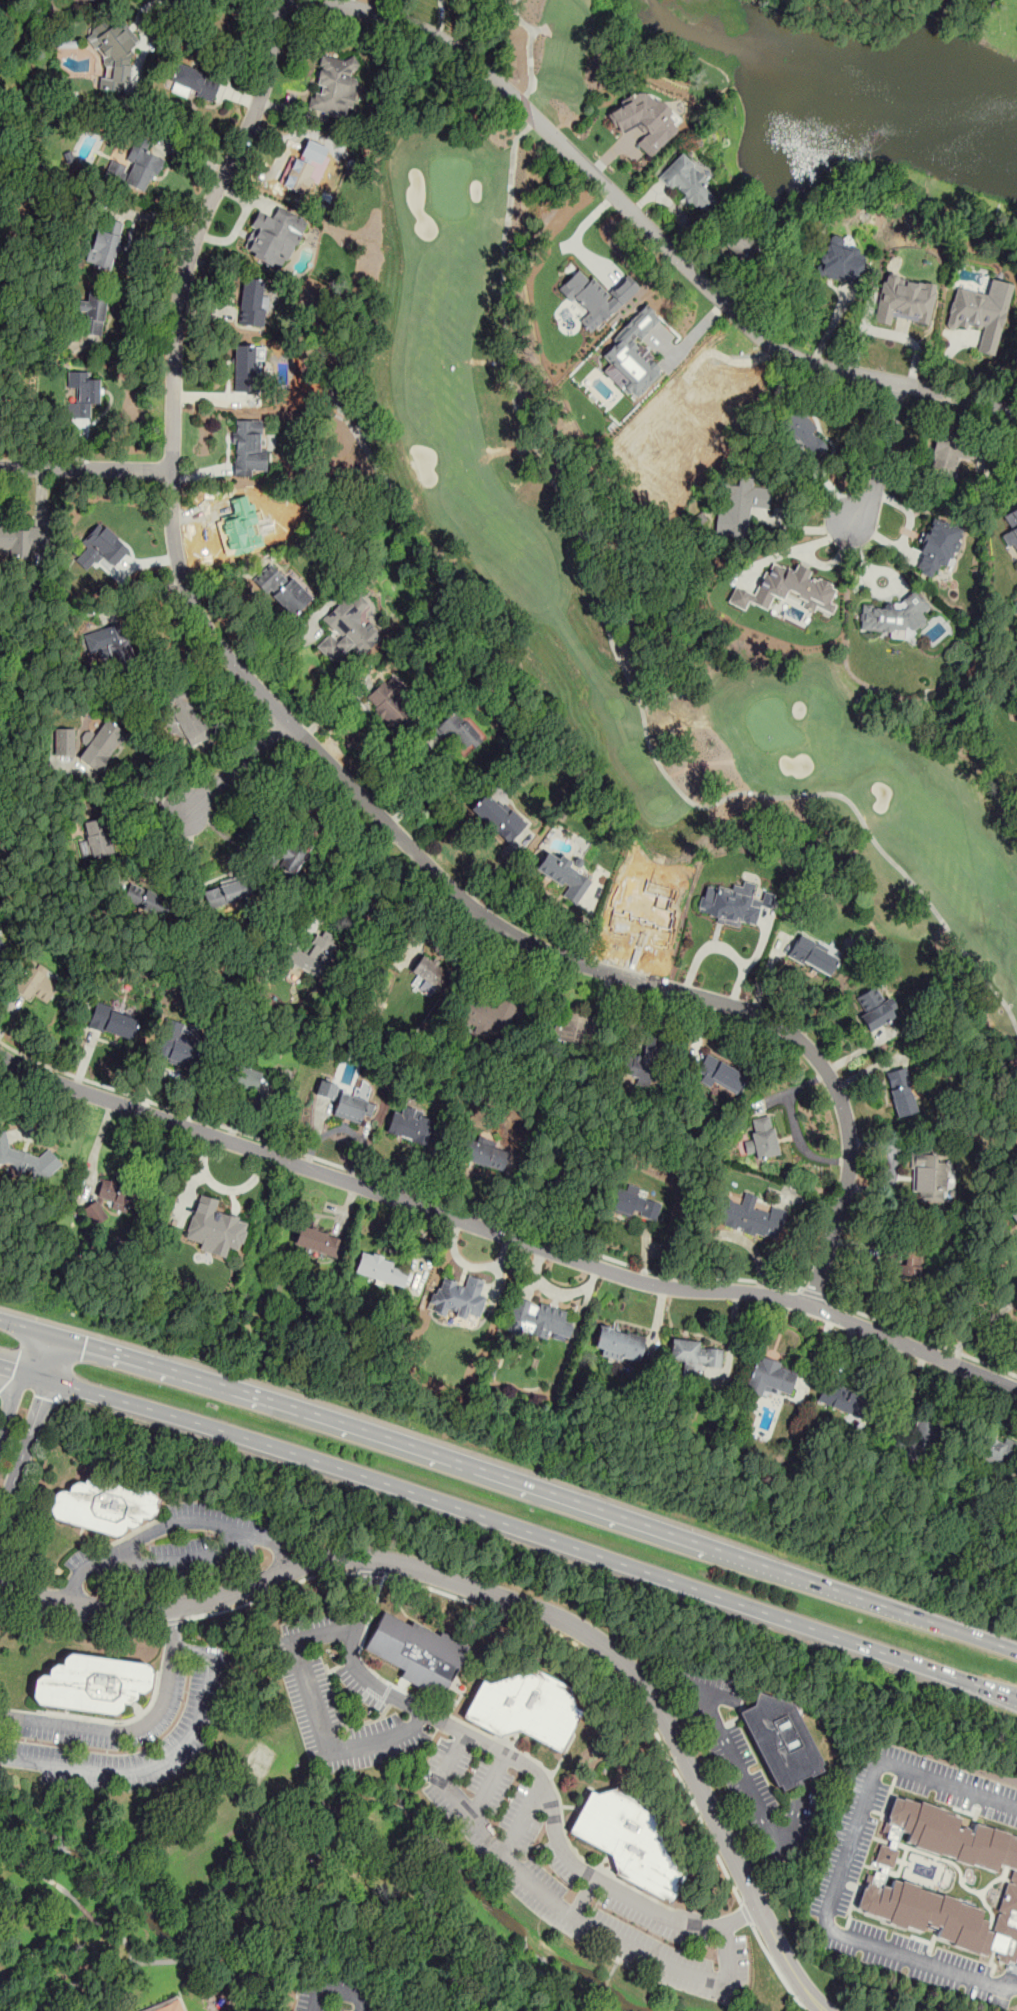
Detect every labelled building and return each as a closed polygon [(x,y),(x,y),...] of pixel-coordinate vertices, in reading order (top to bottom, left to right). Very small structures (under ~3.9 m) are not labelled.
[(111,66),(109,90),(128,91),(133,25),(89,22),(87,49),(104,50),(103,66),(111,66)] [(349,119),(360,60),(321,53),(310,112),(349,119)] [(212,102),(221,79),(178,64),(169,88),(212,102)] [(649,157),(676,128),(664,116),(667,113),(637,86),(607,119),(624,134),(633,124),(644,134),(635,144),(649,157)] [(148,193),(162,155),(132,144),(125,163),(111,158),(104,177),(148,193)] [(657,177),(669,189),(673,184),(688,199),(688,198),(702,212),(715,198),(702,186),(707,180),(680,154),(657,177)] [(318,167),(294,157),(282,187),(306,197),(318,167)] [(283,271),(308,220),(278,205),(272,217),(259,211),(240,250),(283,271)] [(111,269),(123,223),(98,217),(86,263),(111,269)] [(856,286),(866,255),(840,247),(843,238),(827,233),(815,274),(856,286)] [(638,287),(627,276),(608,295),(591,278),(589,281),(578,269),(558,289),(572,303),(575,300),(588,313),(579,321),(591,334),(638,287)] [(874,321),(890,324),(891,317),(928,324),(935,285),(883,275),(874,321)] [(266,280),(243,278),(239,325),(263,327),(266,280)] [(1011,284),(989,279),(986,294),(955,287),(947,323),(981,331),(977,351),(995,355),(1011,284)] [(80,333),(101,336),(107,295),(86,292),(80,333)] [(635,401),(664,368),(635,343),(659,317),(645,305),(601,355),(610,363),(602,372),(635,401)] [(233,391),(258,391),(258,345),(233,345),(233,391)] [(66,380),(67,419),(99,418),(98,380),(66,380)] [(787,430),(818,458),(830,444),(800,416),(787,430)] [(235,443),(234,474),(263,475),(265,421),(235,420),(234,432),(228,432),(228,443),(235,443)] [(935,435),(931,472),(958,475),(960,456),(955,455),(957,438),(935,435)] [(751,507),(769,509),(772,490),(753,487),(754,478),(739,476),(738,486),(723,484),(717,534),(747,538),(751,507)] [(1011,530),(1001,535),(1007,547),(1013,544),(1016,552),(1016,507),(1003,515),(1011,530)] [(962,529),(932,518),(914,570),(933,577),(938,564),(948,568),(962,529)] [(83,539),(111,568),(129,550),(100,522),(83,539)] [(757,595),(734,586),(728,603),(745,610),(748,602),(768,609),(773,596),(783,600),(786,592),(804,600),(802,604),(831,616),(835,605),(830,603),(837,587),(808,576),(811,570),(796,565),(794,571),(770,562),(757,595)] [(280,565),(260,583),(293,617),(312,599),(280,565)] [(860,628),(924,632),(926,602),(918,602),(919,595),(902,594),(901,604),(884,603),(883,607),(862,605),(860,628)] [(333,629),(317,644),(339,668),(377,633),(359,613),(369,605),(361,597),(353,604),(347,597),(323,618),(333,629)] [(138,665),(122,622),(84,635),(89,652),(108,644),(117,672),(138,665)] [(396,732),(422,706),(390,674),(364,699),(396,732)] [(187,687),(167,696),(187,746),(208,738),(187,687)] [(458,756),(479,735),(453,708),(432,729),(458,756)] [(100,772),(126,732),(105,718),(79,758),(100,772)] [(55,728),(55,755),(75,755),(75,727),(55,728)] [(525,823),(485,792),(470,811),(510,842),(525,823)] [(82,822),(90,858),(112,854),(104,817),(82,822)] [(306,853),(277,833),(262,855),(290,876),(306,853)] [(578,905),(592,880),(568,866),(570,862),(545,849),(534,870),(565,887),(560,896),(578,905)] [(200,912),(251,896),(246,876),(194,892),(200,912)] [(705,883),(698,912),(715,918),(714,923),(737,929),(739,922),(753,925),(758,906),(769,909),(773,894),(762,891),(760,901),(749,898),(754,883),(742,880),(739,887),(731,885),(729,890),(705,883)] [(123,902),(164,917),(171,899),(130,883),(123,902)] [(279,962),(323,979),(337,940),(313,931),(307,949),(287,941),(279,962)] [(828,978),(839,959),(800,935),(788,954),(828,978)] [(421,955),(403,979),(430,1000),(448,976),(421,955)] [(44,1006),(58,982),(28,964),(14,987),(44,1006)] [(868,1031),(896,1018),(879,982),(852,995),(868,1031)] [(514,1012),(470,992),(456,1022),(501,1042),(514,1012)] [(131,1040),(139,1017),(94,1003),(87,1027),(131,1040)] [(586,1016),(557,1011),(552,1038),(582,1044),(586,1016)] [(153,1057),(191,1068),(202,1032),(164,1021),(153,1057)] [(650,1082),(663,1045),(633,1034),(620,1071),(650,1082)] [(737,1094),(746,1074),(705,1054),(695,1074),(737,1094)] [(223,1080),(255,1091),(262,1072),(229,1062),(223,1080)] [(894,1117),(915,1113),(907,1067),(886,1071),(894,1117)] [(319,1078),(314,1096),(336,1101),(332,1114),(363,1122),(375,1078),(358,1074),(355,1087),(319,1078)] [(389,1134),(429,1146),(438,1118),(398,1106),(389,1134)] [(779,1153),(772,1116),(749,1120),(753,1140),(744,1142),(747,1158),(779,1153)] [(9,1137),(0,1134),(0,1166),(51,1182),(58,1160),(7,1144),(9,1137)] [(506,1152),(463,1137),(456,1158),(499,1173),(506,1152)] [(946,1201),(946,1164),(933,1164),(933,1155),(911,1155),(911,1172),(918,1172),(918,1201),(946,1201)] [(93,1202),(132,1213),(138,1189),(100,1178),(93,1202)] [(610,1207),(654,1225),(663,1203),(619,1185),(610,1207)] [(759,1203),(760,1197),(742,1192),(739,1202),(724,1198),(717,1221),(779,1237),(786,1211),(759,1203)] [(248,1219),(216,1212),(219,1199),(195,1193),(185,1238),(197,1241),(195,1249),(226,1257),(228,1248),(240,1251),(248,1219)] [(337,1258),(342,1237),(298,1226),(293,1247),(337,1258)] [(394,1260),(360,1250),(353,1275),(403,1288),(407,1272),(392,1268),(394,1260)] [(891,1275),(919,1275),(919,1265),(910,1265),(910,1260),(891,1260),(891,1275)] [(442,1276),(430,1305),(476,1325),(488,1296),(479,1293),(484,1280),(467,1273),(463,1284),(442,1276)] [(507,1329),(546,1340),(548,1332),(568,1338),(573,1324),(564,1322),(567,1310),(517,1295),(507,1329)] [(644,1335),(599,1326),(594,1348),(601,1349),(600,1356),(639,1364),(644,1335)] [(668,1363),(720,1369),(723,1345),(671,1339),(668,1363)] [(790,1394),(798,1368),(755,1355),(745,1390),(761,1395),(764,1386),(790,1394)] [(823,1381),(816,1403),(850,1414),(848,1422),(863,1427),(872,1397),(823,1381)] [(951,1440),(950,1416),(917,1417),(918,1428),(905,1428),(906,1456),(935,1455),(934,1441),(951,1440)] [(977,1457),(1011,1465),(1016,1443),(982,1435),(977,1457)] [(122,1536),(124,1526),(138,1529),(140,1517),(154,1520),(161,1487),(89,1471),(87,1484),(73,1481),(70,1492),(55,1489),(48,1520),(122,1536)] [(364,1651),(404,1669),(400,1678),(443,1698),(466,1647),(382,1610),(364,1651)] [(120,1714),(122,1703),(133,1705),(135,1691),(148,1693),(151,1664),(65,1653),(63,1666),(49,1664),(48,1677),(35,1675),(32,1703),(120,1714)] [(481,1677),(465,1714),(558,1755),(585,1695),(511,1662),(501,1686),(481,1677)] [(775,1791),(823,1770),(787,1688),(739,1709),(775,1791)] [(585,1786),(565,1830),(607,1850),(613,1872),(666,1900),(678,1881),(650,1820),(640,1801),(614,1783),(593,1791),(585,1786)] [(995,1829),(1016,1836),(1016,1953),(1014,1963),(1009,1961),(1008,1964),(997,1962),(998,1959),(995,1957),(997,1952),(989,1949),(985,1956),(953,1946),(936,1939),(855,1908),(862,1887),(864,1888),(866,1882),(881,1887),(881,1885),(889,1887),(892,1879),(900,1882),(900,1880),(918,1886),(918,1888),(940,1895),(941,1894),(959,1900),(958,1902),(983,1910),(980,1919),(988,1921),(985,1930),(992,1932),(998,1913),(1000,1914),(1000,1912),(997,1910),(1007,1882),(1015,1884),(1012,1882),(1012,1881),(1009,1879),(1013,1869),(998,1865),(995,1873),(971,1865),(970,1866),(885,1838),(890,1827),(886,1823),(888,1819),(886,1817),(893,1797),(901,1800),(901,1798),(916,1803),(919,1801),(945,1810),(943,1812),(960,1817),(957,1828),(959,1830),(961,1826),(969,1829),(968,1832),(971,1833),(975,1823),(995,1829)] [(875,1863),(893,1868),(897,1849),(879,1845),(875,1863)] [(178,1998),(144,2010),(183,2010),(178,1998)]
